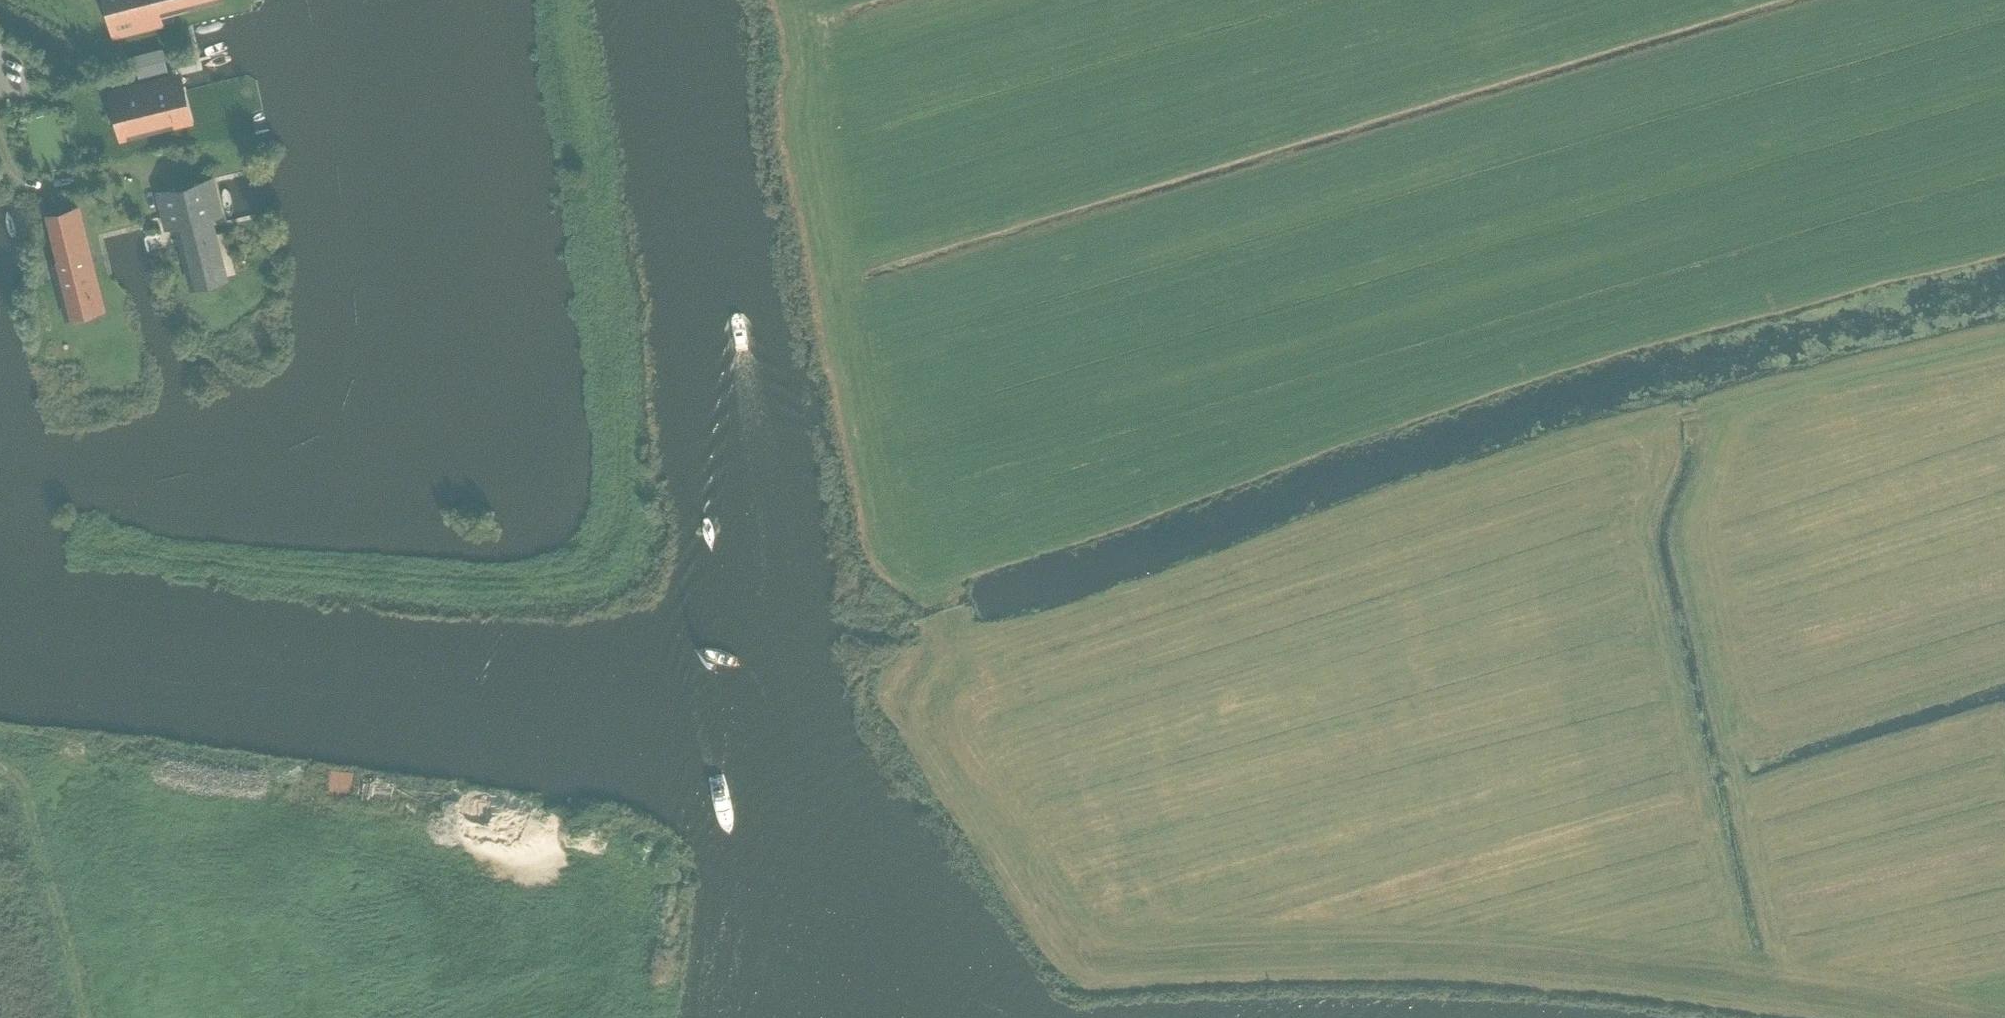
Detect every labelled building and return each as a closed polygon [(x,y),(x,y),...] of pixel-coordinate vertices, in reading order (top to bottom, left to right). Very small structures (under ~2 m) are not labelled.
[(160,23),(156,7),(182,0),(105,0),(110,18),(134,12),(138,28),(160,23)] [(163,47),(128,55),(131,67),(136,65),(164,58),(165,58),(163,47)] [(164,58),(136,65),(139,77),(167,70),(164,58)] [(176,116),(171,95),(158,98),(155,82),(148,84),(147,82),(139,84),(143,101),(114,109),(119,130),(176,116)] [(220,262),(200,182),(161,191),(170,225),(182,222),(194,268),(220,262)] [(78,208),(48,216),(71,310),(101,303),(78,208)]
